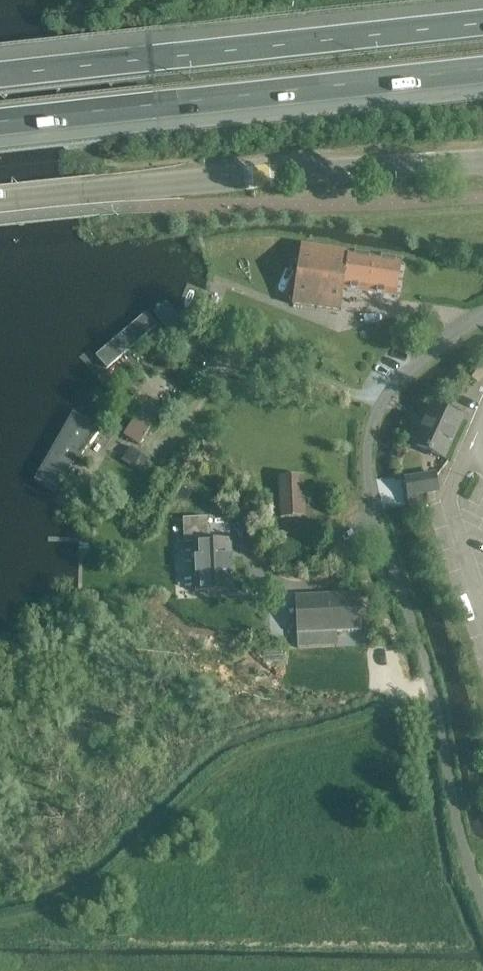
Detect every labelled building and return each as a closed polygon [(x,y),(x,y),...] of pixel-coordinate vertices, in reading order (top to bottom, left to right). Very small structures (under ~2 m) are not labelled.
[(397,296),(402,262),(348,254),(301,248),(299,260),(293,305),(341,312),(344,289),(397,296)] [(88,348),(110,373),(164,328),(142,304),(88,348)] [(26,476),(61,495),(103,421),(69,403),(26,476)] [(462,420),(449,413),(432,405),(415,444),(444,458),(462,420)] [(139,409),(126,433),(142,442),(156,418),(139,409)] [(423,495),(439,491),(435,470),(404,477),(410,506),(424,503),(423,495)] [(299,476),(279,477),(281,517),(301,516),(299,476)] [(184,543),(194,543),(196,593),(235,591),(233,540),(207,541),(207,516),(209,516),(208,503),(182,504),(184,543)] [(360,593),(295,596),(298,649),(338,647),(337,632),(362,631),(360,593)]
